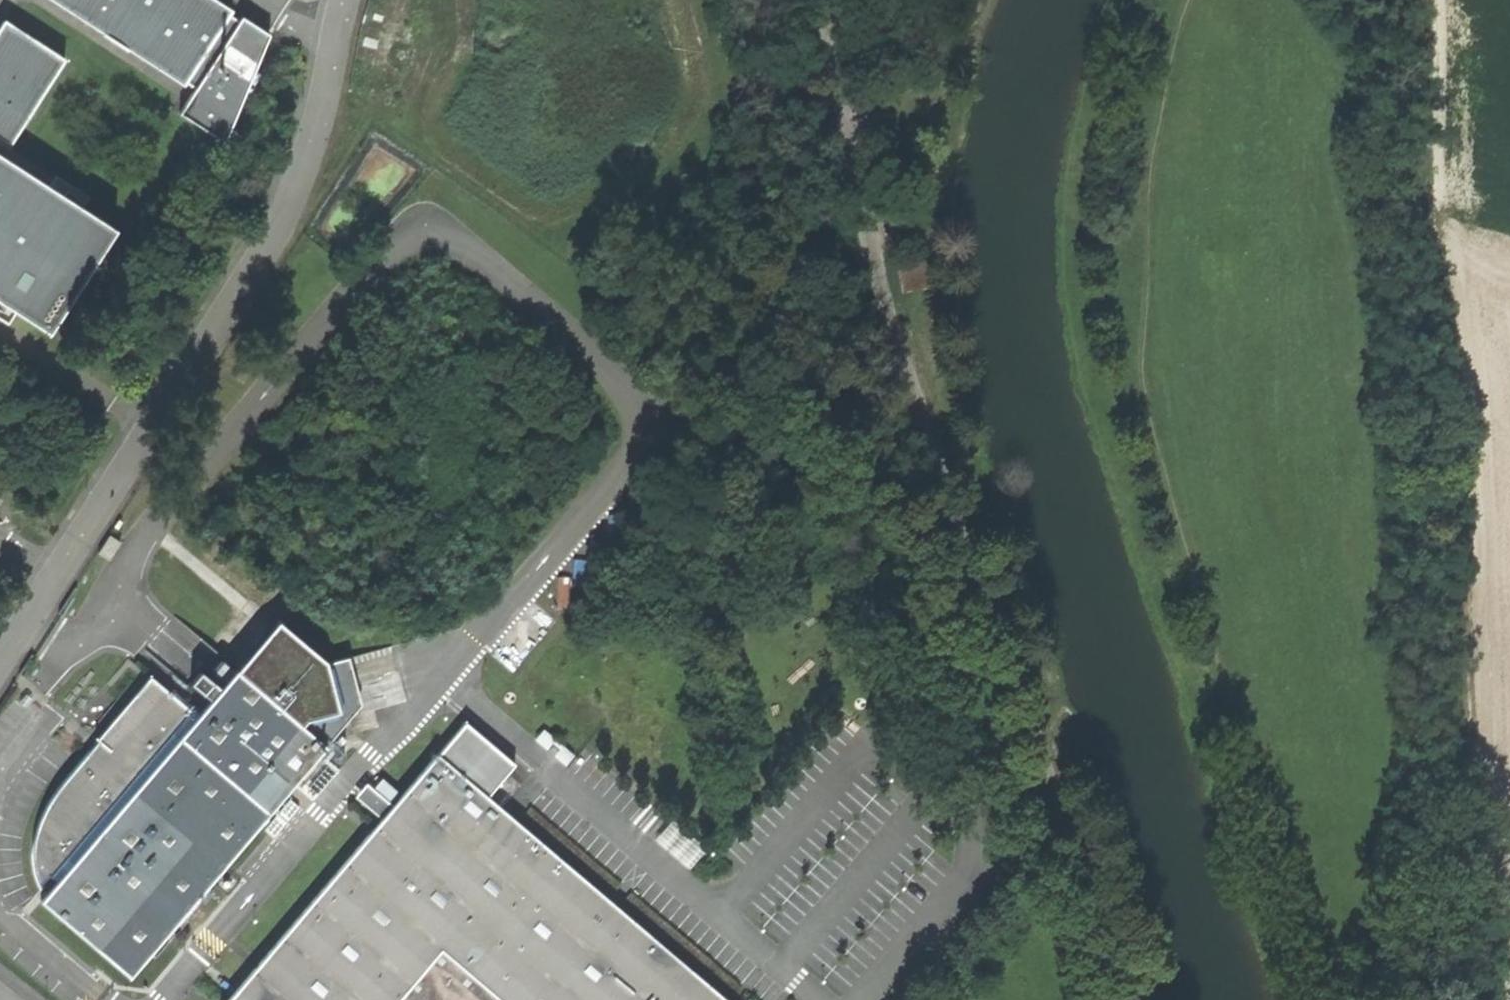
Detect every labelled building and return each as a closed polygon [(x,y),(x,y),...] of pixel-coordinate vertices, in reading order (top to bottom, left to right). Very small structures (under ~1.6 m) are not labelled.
[(266,31),(239,14),(237,17),(229,12),(230,9),(216,0),(52,0),(102,33),(102,35),(127,50),(128,49),(182,85),(184,81),(192,86),(177,111),(222,140),(266,31)] [(7,147),(64,58),(4,19),(0,25),(0,143),(7,147)] [(49,333),(115,229),(0,154),(0,301),(16,311),(49,333)] [(16,311),(0,301),(0,318),(7,323),(16,311)] [(129,977),(325,745),(362,704),(349,658),(327,663),(278,621),(200,713),(192,707),(190,710),(150,676),(65,779),(52,795),(40,814),(33,835),(32,856),(33,872),(40,888),(50,876),(56,881),(41,900),(129,977)] [(491,800),(517,770),(464,723),(228,999),(721,999),(491,800)]
